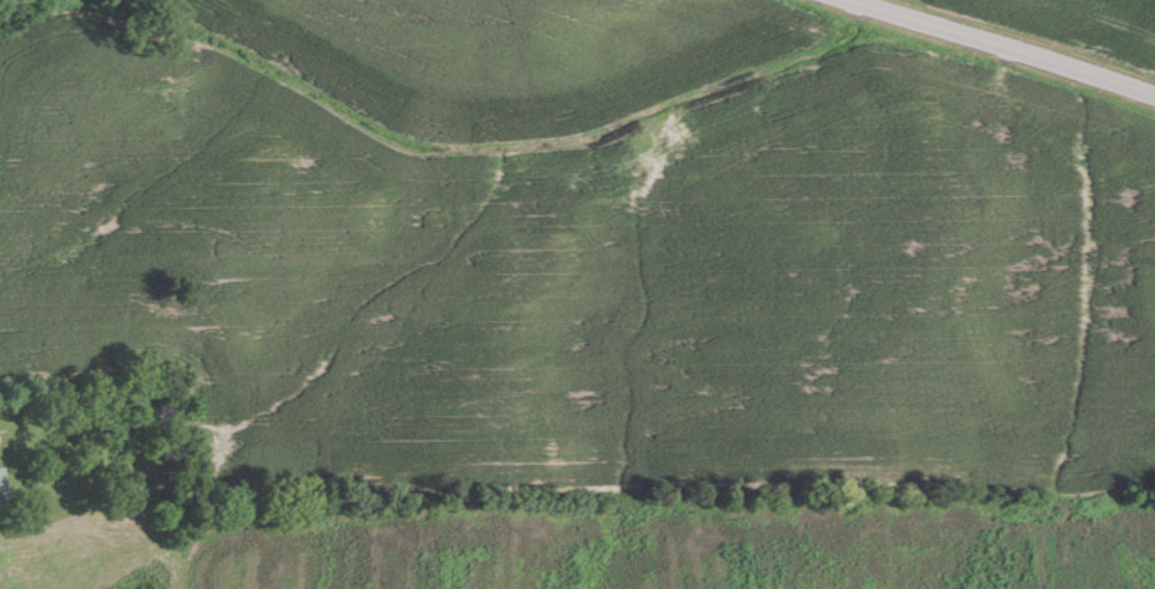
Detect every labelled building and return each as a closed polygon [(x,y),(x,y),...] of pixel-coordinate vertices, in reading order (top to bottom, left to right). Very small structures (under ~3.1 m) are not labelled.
[(11,498),(0,466),(0,501),(11,498)]
